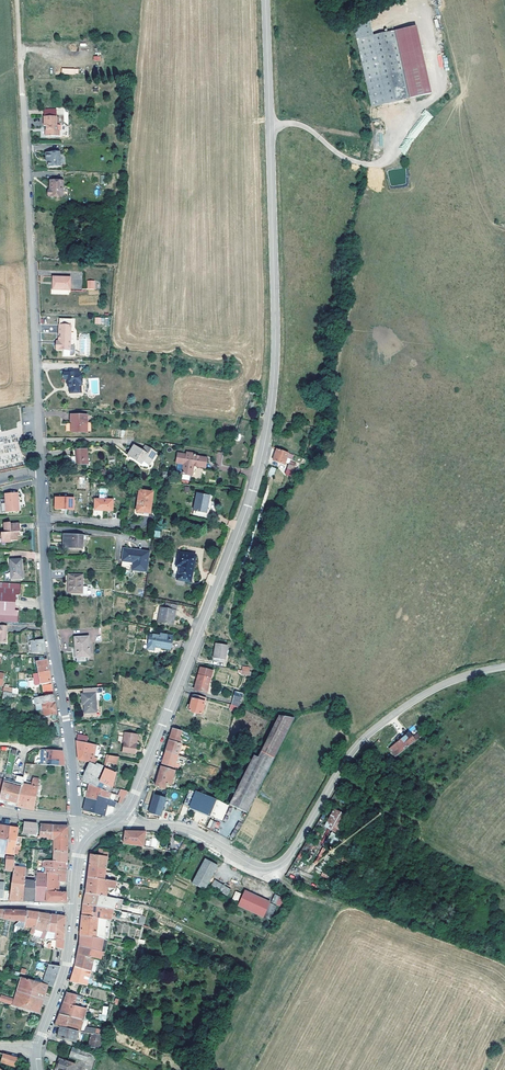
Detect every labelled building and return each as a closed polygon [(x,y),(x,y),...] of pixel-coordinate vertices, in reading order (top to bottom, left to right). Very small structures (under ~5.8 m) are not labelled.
[(353,25),(356,39),(373,36),(370,21),(353,25)] [(421,25),(394,31),(409,99),(436,93),(421,25)] [(373,36),(356,39),(372,107),(409,99),(394,31),(373,36)] [(45,130),(45,138),(59,138),(59,132),(57,132),(57,128),(56,128),(56,125),(56,119),(56,116),(45,116),(45,117),(44,117),(44,126),(46,126),(46,130),(45,130)] [(60,167),(60,153),(46,154),(46,162),(49,162),(49,167),(60,167)] [(64,196),(63,182),(50,182),(50,191),(48,191),(49,197),(50,197),(50,198),(60,198),(64,196)] [(52,277),(52,289),(69,290),(70,277),(52,277)] [(59,333),(59,340),(59,342),(57,342),(56,348),(64,349),(63,354),(72,354),(73,354),(74,353),(74,352),(75,345),(70,344),(71,325),(59,325),(59,333)] [(86,335),(84,335),(83,335),(82,336),(81,337),(80,338),(80,339),(80,355),(89,355),(90,339),(89,337),(89,336),(87,335),(86,335)] [(79,373),(63,373),(62,379),(67,379),(67,383),(65,384),(65,386),(67,388),(67,393),(79,393),(79,386),(80,386),(82,384),(82,381),(80,379),(79,379),(79,373)] [(86,415),(72,415),(72,421),(73,421),(73,426),(72,425),(72,432),(84,432),(84,426),(86,426),(86,415)] [(156,453),(147,447),(143,452),(141,450),(134,446),(128,455),(141,463),(144,460),(149,463),(156,453)] [(289,453),(277,448),(273,460),(285,464),(287,458),(289,453)] [(88,464),(87,457),(87,454),(87,449),(75,450),(76,454),(76,465),(85,464),(88,464)] [(195,455),(195,454),(186,453),(186,454),(178,453),(177,462),(178,462),(184,463),(183,472),(182,474),(192,475),(194,465),(205,467),(206,463),(207,458),(196,456),(196,455),(195,455)] [(289,463),(287,468),(294,470),(296,463),(291,461),(290,464),(289,463)] [(268,474),(273,476),(276,468),(271,466),(268,474)] [(144,512),(149,513),(152,492),(140,490),(139,495),(138,498),(136,515),(144,516),(144,512)] [(17,501),(18,501),(18,493),(5,494),(6,512),(17,511),(17,501)] [(209,511),(209,509),(207,508),(210,495),(197,493),(193,514),(208,517),(209,511)] [(56,498),(56,508),(73,509),(73,498),(56,498)] [(113,510),(113,500),(95,499),(94,510),(113,510)] [(1,533),(1,538),(5,538),(6,542),(11,542),(11,540),(17,540),(17,535),(23,535),(22,531),(20,531),(20,523),(10,523),(10,522),(4,523),(4,532),(1,533)] [(83,535),(64,533),(63,547),(82,548),(83,535)] [(132,569),(147,571),(150,552),(148,552),(124,549),(122,566),(121,568),(129,569),(130,567),(133,567),(132,569)] [(178,558),(178,559),(181,559),(180,566),(178,575),(177,579),(190,581),(196,555),(186,553),(179,552),(178,558)] [(23,579),(22,572),(21,559),(10,559),(11,579),(23,579)] [(81,588),(82,588),(82,593),(83,594),(87,594),(87,586),(82,586),(83,575),(69,574),(68,579),(68,593),(80,593),(81,588)] [(0,583),(0,621),(19,622),(19,610),(18,610),(15,610),(16,595),(18,595),(20,595),(21,584),(0,583)] [(172,625),(175,610),(165,608),(161,607),(158,622),(172,625)] [(154,650),(155,645),(161,646),(161,648),(170,649),(172,642),(171,642),(172,635),(160,634),(160,635),(150,634),(148,649),(154,650)] [(77,658),(77,661),(88,660),(88,657),(90,657),(89,636),(74,637),(75,652),(75,657),(77,658)] [(44,645),(43,640),(31,641),(31,644),(32,647),(32,653),(45,652),(44,645)] [(225,660),(226,658),(228,645),(216,643),(214,657),(225,660)] [(48,664),(47,660),(44,660),(44,657),(41,657),(42,661),(37,662),(39,672),(49,671),(48,664)] [(201,667),(199,675),(211,678),(213,670),(201,667)] [(50,676),(49,671),(39,672),(33,674),(35,685),(51,682),(50,676)] [(211,678),(199,675),(195,689),(207,692),(211,678)] [(53,694),(51,684),(43,686),(45,696),(53,694)] [(102,687),(83,688),(83,693),(82,693),(82,704),(84,704),(85,712),(96,712),(96,693),(102,693),(102,687)] [(236,691),(232,704),(237,705),(241,706),(244,693),(236,691)] [(54,697),(53,694),(45,696),(35,698),(36,704),(54,701),(54,697)] [(206,697),(193,694),(190,705),(188,704),(187,708),(189,709),(189,711),(202,714),(206,697)] [(57,714),(54,701),(36,704),(37,710),(39,710),(43,709),(45,715),(45,716),(57,714)] [(294,718),(280,713),(258,757),(254,755),(229,804),(247,813),(276,756),(294,718)] [(169,740),(177,742),(179,737),(180,737),(182,730),(173,728),(169,740)] [(413,737),(416,740),(423,735),(420,731),(413,737)] [(410,732),(402,738),(396,743),(391,747),(398,755),(416,740),(413,737),(410,732)] [(132,744),(134,734),(124,733),(123,743),(124,743),(123,752),(133,753),(134,744),(132,744)] [(393,740),(396,743),(402,738),(399,735),(393,740)] [(52,736),(51,744),(59,745),(59,737),(52,736)] [(96,745),(77,740),(78,749),(79,760),(89,761),(96,764),(95,763),(97,758),(94,757),(96,745)] [(177,742),(169,740),(168,744),(166,751),(178,755),(182,743),(179,743),(177,742)] [(19,776),(18,776),(12,774),(17,750),(10,749),(6,768),(5,775),(0,797),(0,800),(4,802),(8,804),(8,802),(17,806),(23,777),(19,776)] [(62,755),(62,751),(42,749),(41,764),(65,766),(64,760),(63,755),(62,755)] [(176,762),(178,755),(166,751),(163,759),(162,764),(178,769),(180,764),(176,762)] [(119,757),(108,755),(107,761),(118,764),(119,757)] [(86,773),(99,779),(104,768),(105,767),(96,763),(96,764),(89,761),(89,762),(91,763),(88,768),(87,770),(86,773)] [(163,788),(165,788),(167,783),(171,785),(176,770),(161,766),(158,778),(155,785),(163,788)] [(116,772),(104,768),(99,779),(104,784),(112,788),(116,772)] [(111,793),(112,788),(104,784),(99,779),(86,773),(83,781),(90,784),(109,793),(111,793)] [(27,775),(24,775),(23,777),(17,806),(23,807),(34,810),(34,809),(40,779),(33,778),(32,782),(26,781),(27,775)] [(114,802),(116,795),(111,793),(109,793),(90,784),(88,788),(86,798),(114,802)] [(184,804),(189,807),(196,792),(190,789),(184,804)] [(196,792),(189,807),(210,815),(217,799),(196,791),(196,792)] [(165,797),(153,794),(148,812),(160,816),(162,807),(161,807),(162,803),(164,802),(165,797)] [(116,802),(114,802),(86,798),(85,802),(85,804),(83,810),(84,810),(102,815),(104,816),(106,805),(114,807),(116,802)] [(217,799),(210,815),(222,820),(229,805),(217,799)] [(113,810),(114,807),(106,805),(104,816),(107,815),(108,809),(113,810)] [(210,815),(189,807),(189,808),(209,817),(210,815)] [(335,809),(325,826),(338,833),(348,816),(335,809)] [(206,825),(210,829),(215,822),(211,819),(206,825)] [(28,823),(24,822),(23,832),(35,834),(37,824),(28,823)] [(52,839),(52,825),(47,825),(40,824),(40,826),(39,836),(39,838),(52,839)] [(9,826),(0,825),(0,853),(4,854),(9,826)] [(57,825),(52,825),(52,839),(54,839),(67,840),(67,826),(57,825)] [(15,847),(17,836),(18,828),(14,827),(9,826),(4,854),(14,855),(14,854),(15,847)] [(145,847),(146,832),(125,831),(125,844),(145,847)] [(326,839),(331,844),(337,838),(332,833),(326,839)] [(67,841),(67,840),(54,839),(54,841),(53,846),(53,850),(67,851),(67,846),(67,841)] [(98,855),(90,854),(89,859),(89,865),(106,867),(108,849),(99,848),(98,855)] [(67,857),(67,851),(53,850),(53,854),(52,860),(66,862),(67,857)] [(14,866),(14,857),(6,856),(6,864),(5,868),(5,869),(13,870),(14,866)] [(192,883),(204,890),(217,866),(205,859),(192,883)] [(66,866),(66,862),(52,860),(43,860),(43,863),(42,867),(46,867),(66,869),(66,866)] [(26,868),(14,866),(13,870),(10,891),(8,901),(10,901),(17,901),(22,901),(25,876),(26,868)] [(104,879),(105,869),(89,866),(88,873),(87,877),(104,879)] [(65,876),(66,869),(46,867),(45,873),(47,873),(58,874),(58,881),(59,882),(65,882),(65,876)] [(47,873),(45,873),(41,872),(36,872),(36,877),(35,901),(39,901),(46,901),(46,891),(47,873)] [(59,885),(59,882),(58,881),(58,874),(47,873),(46,891),(58,891),(59,885)] [(35,901),(36,877),(25,876),(22,901),(27,901),(35,901)] [(114,889),(116,881),(104,879),(87,877),(86,885),(85,893),(106,896),(107,888),(114,889)] [(222,891),(222,893),(227,896),(230,889),(214,880),(211,885),(222,891)] [(65,902),(66,892),(58,891),(46,891),(46,901),(55,901),(65,902)] [(237,902),(241,893),(235,891),(232,900),(237,902)] [(263,917),(269,903),(270,902),(244,891),(238,906),(263,917)] [(116,898),(106,896),(85,893),(84,899),(82,904),(113,909),(116,898)] [(275,904),(279,897),(275,894),(271,902),(275,904)] [(121,911),(123,900),(120,899),(116,898),(113,909),(121,911)] [(269,903),(263,917),(269,920),(276,905),(269,903)] [(111,920),(113,909),(82,904),(82,910),(82,915),(111,920)] [(18,921),(24,922),(27,911),(6,910),(0,910),(0,918),(18,921)] [(24,922),(18,921),(15,925),(14,926),(15,926),(19,928),(23,929),(24,925),(31,927),(29,933),(33,935),(35,930),(39,913),(32,912),(27,911),(24,922)] [(47,932),(50,914),(44,913),(39,913),(35,930),(33,935),(41,937),(41,939),(44,940),(44,938),(47,932)] [(57,915),(50,914),(47,932),(44,938),(55,939),(55,947),(62,949),(63,940),(65,916),(57,915)] [(108,941),(111,920),(82,915),(81,924),(80,934),(107,941),(108,941)] [(105,953),(107,941),(80,934),(79,940),(79,946),(102,952),(105,953)] [(100,960),(102,952),(79,946),(76,958),(74,966),(90,970),(92,959),(100,960)] [(56,977),(60,966),(49,965),(42,983),(47,985),(52,987),(56,977)] [(86,986),(88,976),(90,971),(90,970),(74,966),(72,974),(70,982),(86,986)] [(45,993),(47,985),(42,983),(41,983),(34,981),(21,977),(17,991),(43,999),(45,993)] [(17,991),(14,999),(0,995),(0,996),(0,1001),(39,1013),(41,1005),(43,999),(17,991)] [(74,1005),(75,1000),(76,995),(66,992),(62,1006),(59,1014),(83,1020),(86,1008),(74,1005)] [(107,1021),(108,1006),(103,1006),(102,1014),(99,1014),(98,1020),(107,1021)] [(83,1033),(87,1020),(83,1020),(59,1014),(56,1020),(54,1026),(60,1027),(77,1032),(83,1033)] [(76,1037),(77,1032),(60,1027),(57,1037),(75,1042),(76,1037)] [(95,1034),(91,1034),(88,1046),(99,1049),(102,1037),(102,1035),(95,1034)] [(86,1061),(83,1069),(92,1069),(97,1056),(72,1047),(69,1055),(86,1061)] [(16,1067),(20,1059),(3,1054),(2,1062),(16,1067)] [(59,1059),(56,1069),(60,1069),(72,1069),(74,1065),(59,1059)]
